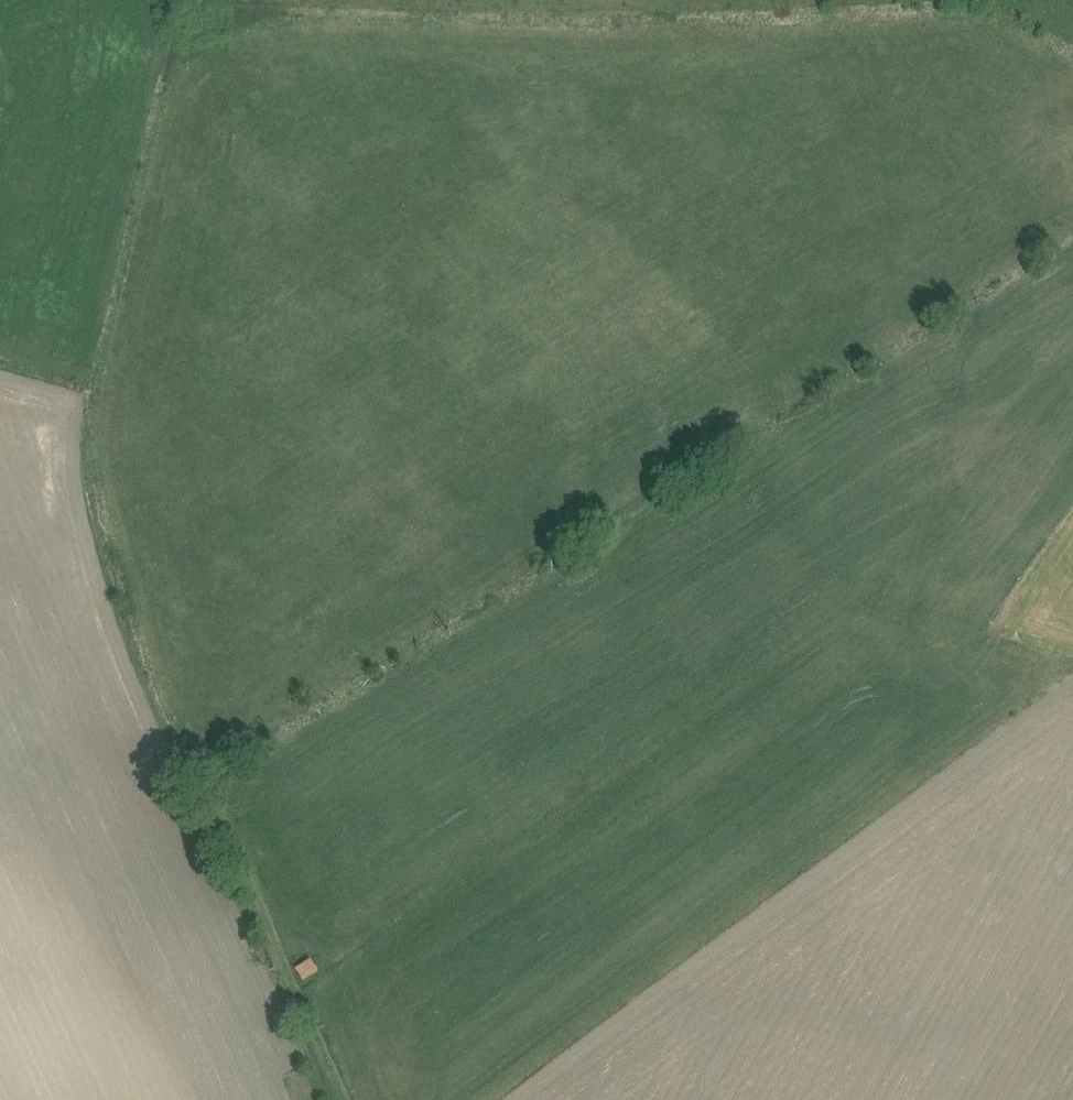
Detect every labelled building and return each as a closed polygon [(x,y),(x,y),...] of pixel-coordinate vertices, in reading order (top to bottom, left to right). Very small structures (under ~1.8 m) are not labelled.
[(318,971),(311,960),(296,970),(304,981),(318,971)]
